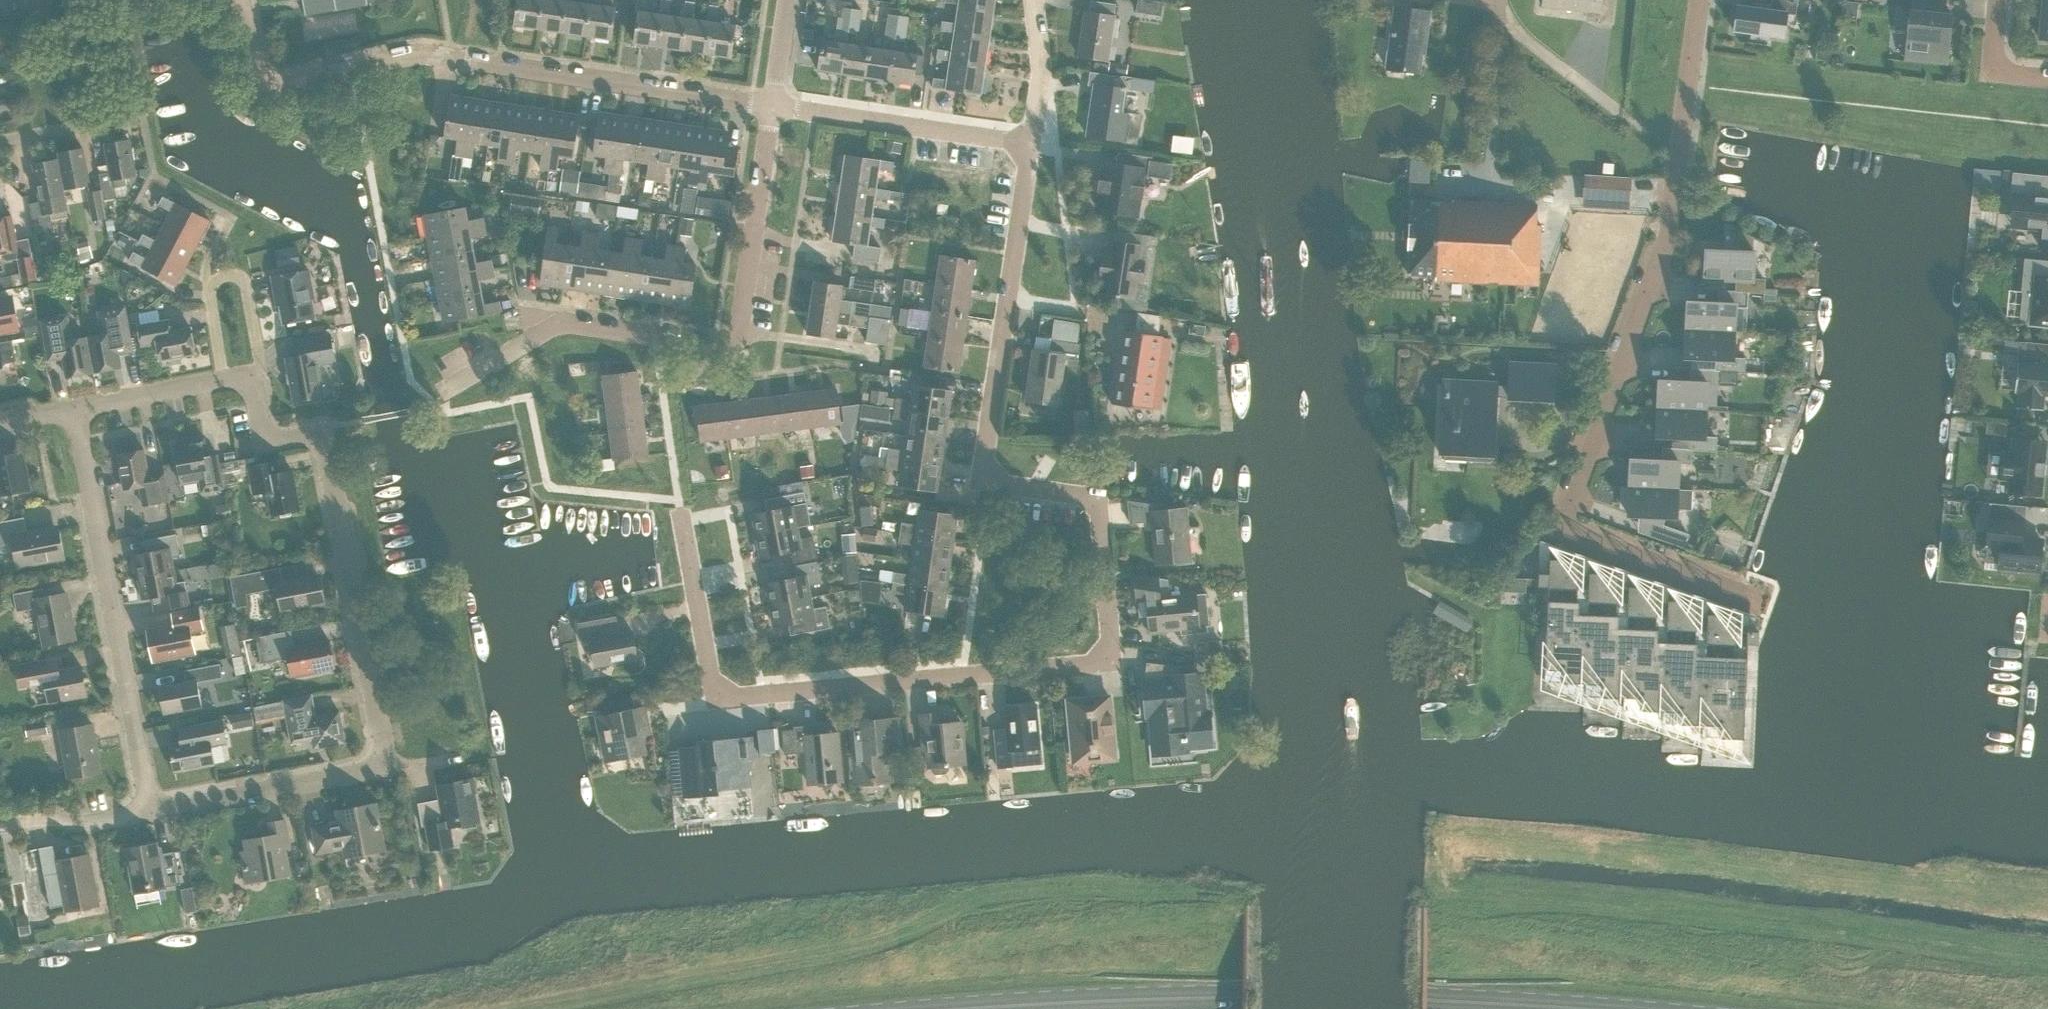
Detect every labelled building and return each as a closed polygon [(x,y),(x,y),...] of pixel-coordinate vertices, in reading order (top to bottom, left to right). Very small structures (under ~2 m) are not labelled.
[(306,16),(368,4),(391,0),(303,0),(306,16)] [(515,25),(539,29),(543,0),(519,0),(515,25)] [(539,29),(563,32),(568,0),(566,0),(543,0),(539,29)] [(587,3),(573,1),(573,0),(566,0),(568,0),(563,32),(587,36),(592,4),(587,3)] [(592,4),(587,36),(611,39),(616,7),(597,5),(597,0),(588,0),(587,3),(592,4)] [(664,14),(660,14),(645,12),(647,0),(637,0),(636,11),(639,12),(635,43),(659,47),(664,14)] [(684,17),(669,15),(671,0),(662,0),(660,14),(664,14),(659,47),(683,50),(688,18),(684,17)] [(945,2),(959,4),(959,3),(993,8),(994,0),(945,0),(945,2)] [(1079,56),(1107,61),(1116,4),(1091,0),(1089,12),(1086,12),(1079,56)] [(1135,12),(1148,14),(1150,0),(1137,0),(1135,12)] [(1542,5),(1586,11),(1586,16),(1599,18),(1598,22),(1613,24),(1616,0),(1543,0),(1542,5)] [(1734,30),(1752,32),(1751,37),(1768,39),(1768,34),(1783,37),(1786,14),(1797,15),(1799,0),(1772,0),(1772,6),(1760,4),(1760,5),(1762,5),(1761,9),(1737,6),(1734,30)] [(1843,0),(1841,18),(1855,20),(1858,2),(1843,0)] [(1911,10),(1909,10),(1905,59),(1927,62),(1928,55),(1947,57),(1951,14),(1940,13),(1941,0),(1912,0),(1911,10)] [(683,50),(707,54),(712,22),(707,21),(693,19),(695,2),(686,1),(684,17),(688,18),(683,50)] [(993,8),(959,3),(959,4),(956,23),(942,21),(941,30),(955,32),(989,37),(993,8)] [(719,6),(710,4),(707,21),(712,22),(707,54),(731,57),(736,25),(717,22),(719,6)] [(848,33),(852,8),(841,7),(836,42),(823,40),(818,70),(842,74),(847,44),(848,33)] [(852,8),(848,33),(859,35),(862,10),(852,8)] [(1425,44),(1428,23),(1429,12),(1395,8),(1389,68),(1420,71),(1423,44),(1425,44)] [(888,14),(884,38),(882,49),(870,48),(866,77),(889,81),(893,51),(899,15),(888,14)] [(913,84),(917,55),(904,53),(909,17),(899,15),(893,51),(889,81),(913,84)] [(803,35),(803,38),(813,39),(814,30),(812,30),(804,29),(803,35)] [(989,37),(955,32),(952,51),(938,49),(937,59),(951,61),(951,60),(985,65),(989,37)] [(842,74),(866,77),(870,48),(847,44),(842,74)] [(1818,44),(1816,59),(1829,61),(1831,46),(1818,44)] [(951,60),(951,61),(948,80),(934,78),(932,87),(980,94),(985,65),(951,60)] [(1108,71),(1108,72),(1117,73),(1119,63),(1109,62),(1109,64),(1108,71)] [(1139,142),(1143,117),(1121,114),(1125,90),(1127,90),(1127,87),(1123,87),(1122,88),(1120,88),(1122,76),(1090,72),(1088,85),(1094,86),(1087,135),(1118,140),(1118,139),(1139,142)] [(463,156),(464,156),(473,100),(451,97),(445,137),(458,139),(456,155),(463,156)] [(475,142),(488,144),(494,103),(473,100),(464,156),(473,157),(475,142)] [(498,161),(507,163),(516,107),(494,103),(488,144),(500,146),(498,161)] [(530,151),(536,110),(516,107),(507,163),(515,164),(518,149),(530,151)] [(543,153),(540,168),(549,169),(558,113),(536,110),(530,151),(543,153)] [(573,157),(579,117),(558,113),(549,169),(557,171),(560,155),(573,157)] [(607,157),(605,173),(613,174),(621,118),(600,115),(594,155),(607,157)] [(624,160),(637,162),(642,121),(621,118),(613,174),(622,175),(624,160)] [(656,181),(664,125),(642,121),(637,162),(649,164),(647,179),(656,181)] [(666,166),(679,168),(685,128),(664,125),(656,181),(664,182),(666,166)] [(698,187),(706,131),(685,128),(679,168),(692,170),(689,186),(698,187)] [(726,149),(728,134),(706,131),(698,187),(706,188),(709,173),(734,177),(738,151),(726,149)] [(111,172),(99,174),(104,200),(117,198),(115,185),(124,183),(123,178),(136,175),(129,140),(105,144),(111,172)] [(888,140),(886,151),(901,153),(903,143),(888,140)] [(59,153),(66,189),(90,184),(83,148),(59,153)] [(453,154),(451,166),(462,168),(462,166),(463,156),(456,155),(453,154)] [(894,162),(846,155),(842,184),(876,189),(879,169),(893,172),(894,162)] [(449,159),(431,157),(428,177),(445,180),(449,159)] [(1135,166),(1103,161),(1101,178),(1098,177),(1096,190),(1099,191),(1096,207),(1136,213),(1138,196),(1141,197),(1143,184),(1140,183),(1142,174),(1169,178),(1171,162),(1136,157),(1135,166)] [(36,232),(55,228),(54,220),(69,217),(57,159),(34,164),(41,201),(30,203),(36,232)] [(1430,160),(1415,159),(1414,181),(1429,182),(1430,160)] [(149,168),(139,170),(140,175),(146,179),(150,172),(149,168)] [(2004,171),(1974,169),(1972,187),(2002,189),(2004,171)] [(580,175),(568,173),(565,194),(578,195),(579,183),(580,175)] [(1584,199),(1629,202),(1630,178),(1585,175),(1584,199)] [(2010,226),(2042,229),(2040,247),(2047,248),(2047,178),(2015,175),(2013,196),(2019,196),(2017,215),(2012,215),(2011,215),(2010,226)] [(537,184),(536,189),(544,191),(546,181),(538,180),(537,184)] [(579,183),(578,195),(577,197),(586,198),(588,184),(579,183)] [(609,183),(606,201),(621,203),(623,185),(609,183)] [(890,191),(876,189),(842,184),(837,212),(871,217),(874,197),(889,200),(890,191)] [(88,193),(93,220),(106,218),(100,190),(88,193)] [(667,191),(657,190),(655,205),(666,207),(667,191)] [(890,191),(889,200),(900,201),(902,193),(899,192),(890,191)] [(512,194),(510,211),(522,212),(524,196),(512,194)] [(172,212),(165,224),(199,242),(210,220),(176,203),(163,196),(158,205),(172,212)] [(694,213),(696,200),(683,198),(681,211),(694,213)] [(577,200),(575,210),(587,213),(589,202),(586,202),(577,200)] [(696,213),(721,217),(723,205),(699,200),(696,213)] [(1435,276),(1435,280),(1539,285),(1541,231),(1541,225),(1536,224),(1537,205),(1451,200),(1451,203),(1412,201),(1409,274),(1435,276)] [(937,213),(947,215),(948,205),(938,203),(937,213)] [(425,215),(429,236),(485,226),(483,218),(468,221),(465,207),(425,215)] [(983,224),(996,225),(998,207),(985,207),(983,224)] [(492,212),(483,214),(483,218),(485,226),(494,224),(497,223),(495,212),(492,212)] [(871,217),(837,212),(833,241),(855,245),(853,258),(879,262),(881,248),(867,246),(870,226),(884,228),(886,219),(871,217)] [(29,238),(17,241),(12,215),(0,218),(0,254),(6,253),(7,262),(19,260),(21,274),(23,281),(23,282),(37,279),(29,238)] [(680,230),(679,234),(691,236),(693,219),(681,218),(680,230)] [(113,220),(106,221),(108,231),(115,229),(113,220)] [(494,224),(485,226),(487,235),(487,237),(501,235),(498,223),(497,223),(494,224)] [(188,264),(199,242),(165,224),(156,240),(143,233),(139,242),(152,249),(154,246),(188,264)] [(64,226),(51,229),(54,242),(67,239),(64,226)] [(487,235),(485,226),(429,236),(433,258),(474,250),(471,238),(487,235)] [(541,283),(563,286),(569,245),(556,244),(558,228),(549,227),(541,283)] [(1736,291),(1737,292),(1748,292),(1764,293),(1765,279),(1753,279),(1754,240),(1740,231),(1739,251),(1706,249),(1704,278),(1736,280),(1736,291)] [(581,247),(569,245),(563,286),(584,289),(592,233),(584,232),(581,247)] [(598,250),(601,234),(592,233),(584,289),(605,292),(611,252),(598,250)] [(121,235),(117,243),(124,247),(128,239),(121,235)] [(626,238),(623,254),(611,252),(605,292),(626,295),(634,239),(626,238)] [(640,256),(643,241),(634,239),(626,295),(647,299),(653,258),(640,256)] [(81,260),(93,258),(90,241),(77,243),(81,260)] [(1146,261),(1141,261),(1143,245),(1109,241),(1107,255),(1102,254),(1099,277),(1104,278),(1102,295),(1136,299),(1138,283),(1143,284),(1146,261)] [(668,245),(666,260),(653,258),(647,299),(668,302),(677,246),(668,245)] [(154,246),(152,249),(147,258),(134,251),(129,260),(142,267),(176,285),(188,264),(154,246)] [(683,263),(685,247),(677,246),(668,302),(690,305),(696,265),(683,263)] [(283,250),(276,251),(278,264),(285,263),(283,250)] [(476,263),(474,250),(433,258),(437,279),(493,268),(493,266),(492,261),(491,260),(476,263)] [(500,254),(491,256),(491,260),(492,261),(493,266),(493,268),(507,265),(507,263),(507,261),(505,253),(500,254)] [(975,261),(941,256),(936,283),(971,289),(975,261)] [(2025,259),(2022,291),(2023,291),(2021,318),(2030,319),(2030,324),(2047,326),(2047,261),(2025,259)] [(479,280),(495,277),(493,268),(437,279),(441,300),(482,293),(479,280)] [(123,270),(122,271),(125,290),(133,284),(141,279),(123,270)] [(278,292),(284,323),(315,317),(309,286),(312,286),(309,270),(272,277),(275,293),(278,292)] [(21,274),(11,276),(13,286),(23,284),(23,282),(23,281),(21,274)] [(850,288),(874,291),(876,279),(852,276),(850,288)] [(905,279),(903,289),(917,291),(918,281),(917,281),(905,279)] [(815,282),(811,308),(870,316),(872,304),(840,299),(842,286),(815,282)] [(967,316),(971,289),(936,283),(932,311),(967,316)] [(1735,307),(1747,308),(1748,292),(1736,291),(1720,291),(1719,303),(1687,301),(1686,329),(1734,331),(1735,307)] [(499,302),(484,305),(482,293),(441,300),(445,321),(501,311),(499,302)] [(18,328),(12,298),(0,300),(0,332),(18,328)] [(877,299),(875,315),(888,316),(890,301),(888,301),(877,299)] [(507,300),(502,301),(504,307),(504,309),(512,307),(510,300),(507,300)] [(95,372),(121,367),(119,354),(133,352),(125,307),(98,312),(102,334),(89,337),(95,372)] [(870,317),(870,316),(811,308),(807,333),(835,337),(837,324),(868,328),(866,342),(886,345),(890,320),(870,317)] [(901,308),(898,325),(907,327),(909,309),(908,309),(901,308)] [(963,344),(967,316),(932,311),(928,339),(963,344)] [(67,316),(42,320),(49,362),(64,359),(67,377),(93,372),(86,337),(71,340),(67,316)] [(35,318),(23,320),(23,321),(26,335),(38,333),(35,318)] [(138,325),(142,348),(158,345),(162,366),(181,362),(179,356),(196,354),(191,327),(173,331),(170,319),(138,325)] [(1028,394),(1027,399),(1057,404),(1059,394),(1062,370),(1064,358),(1078,360),(1080,344),(1077,344),(1080,324),(1054,320),(1051,338),(1051,339),(1049,353),(1045,352),(1034,351),(1028,394)] [(1189,323),(1188,334),(1204,336),(1206,326),(1189,323)] [(1733,358),(1734,331),(1686,329),(1685,357),(1717,359),(1716,371),(1720,371),(1744,372),(1745,359),(1733,358)] [(1115,403),(1152,409),(1162,336),(1125,331),(1115,403)] [(323,395),(317,364),(335,361),(330,335),(299,341),(301,356),(287,359),(295,400),(323,395)] [(959,372),(963,344),(928,339),(924,366),(959,372)] [(7,380),(4,364),(17,361),(13,340),(0,342),(0,381),(7,380)] [(2014,392),(2019,392),(2017,407),(2042,410),(2044,395),(2047,395),(2047,365),(2047,358),(2047,353),(2047,344),(2019,341),(2017,362),(2014,392)] [(1446,397),(1443,459),(1489,461),(1490,461),(1491,461),(1492,460),(1493,459),(1494,458),(1494,457),(1494,455),(1494,454),(1493,453),(1492,452),(1491,451),(1489,451),(1492,396),(1553,399),(1555,366),(1510,364),(1509,386),(1443,382),(1443,384),(1447,384),(1447,392),(1445,392),(1445,397),(1446,397)] [(1707,383),(1719,384),(1720,371),(1716,371),(1691,369),(1691,381),(1659,380),(1658,408),(1706,410),(1707,383)] [(603,376),(606,404),(641,399),(638,371),(603,376)] [(912,401),(896,399),(895,408),(947,416),(951,390),(915,385),(912,401)] [(836,388),(808,392),(813,427),(840,423),(836,388)] [(870,397),(869,403),(886,405),(887,397),(887,392),(871,390),(870,397)] [(813,427),(808,392),(781,396),(785,430),(813,427)] [(781,396),(753,399),(757,434),(785,430),(781,396)] [(886,405),(885,407),(895,408),(896,399),(889,397),(887,397),(886,405)] [(645,427),(641,399),(606,404),(610,432),(645,427)] [(757,434),(753,399),(725,403),(730,438),(757,434)] [(697,406),(702,441),(730,438),(725,403),(697,406)] [(862,404),(860,416),(875,418),(877,405),(862,403),(862,404)] [(860,404),(842,406),(843,421),(857,419),(860,404)] [(943,441),(947,416),(895,408),(893,418),(910,420),(907,436),(943,441)] [(1657,436),(1688,437),(1688,449),(1691,449),(1716,451),(1717,437),(1705,437),(1706,410),(1658,408),(1657,436)] [(1090,409),(1077,410),(1080,435),(1092,434),(1090,409)] [(1994,423),(1993,434),(2004,435),(2005,435),(2007,423),(2006,423),(2003,423),(1994,422),(1994,423)] [(613,459),(648,455),(645,427),(610,432),(613,459)] [(905,451),(889,448),(881,447),(879,457),(887,458),(888,458),(940,466),(943,441),(907,436),(905,451)] [(2040,495),(2044,456),(2045,440),(2013,437),(2011,453),(2002,452),(1999,478),(2009,479),(2008,492),(2040,495)] [(206,462),(205,457),(208,457),(205,438),(175,444),(182,484),(199,481),(201,493),(224,488),(219,460),(206,462)] [(6,493),(29,489),(24,461),(14,455),(11,455),(9,447),(0,449),(0,489),(6,493)] [(1691,463),(1691,449),(1688,449),(1663,448),(1663,460),(1631,459),(1630,487),(1677,489),(1679,462),(1691,463)] [(140,486),(143,505),(170,501),(165,473),(149,476),(144,449),(118,454),(124,489),(140,486)] [(234,451),(224,453),(226,460),(234,459),(235,458),(234,451)] [(886,467),(887,458),(865,455),(863,464),(886,467)] [(900,486),(936,491),(940,466),(888,458),(886,468),(902,470),(900,486)] [(267,487),(272,515),(300,510),(292,470),(278,473),(276,461),(249,467),(253,490),(267,487)] [(809,466),(800,467),(802,479),(815,477),(813,465),(809,466)] [(717,478),(729,476),(728,467),(716,468),(717,478)] [(1676,517),(1677,489),(1630,487),(1628,515),(1676,517)] [(797,528),(797,527),(811,525),(809,513),(805,492),(781,496),(783,508),(753,513),(757,535),(797,528)] [(1130,522),(1152,520),(1157,566),(1190,563),(1190,556),(1193,556),(1193,555),(1190,555),(1186,513),(1189,513),(1189,512),(1169,514),(1169,506),(1128,501),(1128,502),(1130,522)] [(1988,503),(1984,547),(1986,547),(1985,556),(2001,557),(2000,567),(2016,568),(2015,569),(2026,570),(2026,569),(2039,571),(2040,561),(2044,561),(2044,551),(2041,551),(2042,541),(2021,539),(2024,506),(1988,503)] [(226,504),(216,505),(218,519),(228,518),(226,504)] [(871,506),(859,508),(860,515),(871,514),(871,506)] [(918,525),(902,523),(901,532),(953,539),(956,514),(920,509),(918,525)] [(21,567),(61,559),(55,526),(27,531),(24,517),(0,522),(0,544),(0,545),(17,542),(21,567)] [(215,523),(201,526),(203,536),(217,534),(215,523)] [(1689,534),(1662,524),(1657,537),(1684,546),(1689,534)] [(813,536),(799,539),(797,528),(757,535),(761,557),(792,551),(794,563),(817,558),(813,536)] [(864,528),(863,540),(876,541),(877,529),(864,528)] [(949,565),(953,539),(901,532),(899,542),(915,544),(913,560),(949,565)] [(134,554),(138,577),(175,570),(172,558),(180,556),(176,534),(144,540),(146,552),(134,554)] [(1703,555),(1722,561),(1726,547),(1708,541),(1703,555)] [(855,554),(845,555),(846,564),(856,563),(855,554)] [(1548,588),(1577,589),(1579,560),(1549,558),(1549,573),(1538,573),(1538,586),(1548,586),(1548,588)] [(946,590),(949,565),(913,560),(911,575),(895,572),(893,582),(946,590)] [(766,583),(771,604),(810,597),(808,585),(822,583),(818,561),(794,565),(797,577),(766,583)] [(305,563),(269,570),(230,577),(236,608),(249,606),(246,594),(277,588),(278,590),(281,610),(322,602),(317,576),(308,578),(305,563)] [(185,581),(177,582),(175,570),(138,577),(143,599),(154,597),(157,611),(190,605),(185,581)] [(880,571),(879,579),(893,581),(894,572),(880,571)] [(1589,572),(1588,602),(1617,603),(1618,574),(1589,572)] [(1169,580),(1135,575),(1137,601),(1148,600),(1151,632),(1181,629),(1182,636),(1209,633),(1208,625),(1210,625),(1207,593),(1170,596),(1169,580)] [(1526,577),(1502,576),(1501,592),(1526,592),(1526,577)] [(870,581),(860,580),(861,601),(880,604),(882,582),(870,581)] [(942,615),(946,590),(893,582),(892,592),(908,594),(906,610),(942,615)] [(1628,586),(1627,616),(1656,617),(1657,587),(1628,586)] [(36,608),(43,642),(76,636),(68,596),(45,600),(43,588),(14,594),(17,611),(36,608)] [(859,589),(848,590),(849,596),(854,601),(860,600),(859,589)] [(827,606),(812,609),(810,597),(771,604),(775,626),(805,620),(807,632),(831,628),(827,606)] [(1545,670),(1564,670),(1563,683),(1584,684),(1603,684),(1602,696),(1642,698),(1642,710),(1663,711),(1682,712),(1681,724),(1702,725),(1721,726),(1721,738),(1743,739),(1747,658),(1697,655),(1697,643),(1657,642),(1658,629),(1618,628),(1618,616),(1578,614),(1579,602),(1548,600),(1545,670)] [(1668,600),(1666,629),(1696,631),(1697,601),(1668,600)] [(175,626),(148,631),(154,660),(194,652),(190,631),(202,628),(199,609),(173,614),(175,626)] [(1707,614),(1706,643),(1735,644),(1736,615),(1707,614)] [(643,658),(639,655),(637,656),(633,631),(612,635),(609,619),(611,619),(610,617),(578,623),(582,641),(590,640),(595,666),(624,661),(625,667),(632,672),(640,671),(644,663),(643,658)] [(235,624),(221,627),(223,635),(223,639),(237,636),(235,624)] [(288,657),(292,676),(335,668),(329,640),(295,647),(291,630),(256,637),(261,663),(288,657)] [(1750,644),(1758,644),(1758,631),(1747,630),(1746,644),(1750,644)] [(1218,640),(1208,641),(1210,656),(1223,654),(1221,640),(1218,640)] [(238,657),(233,658),(236,675),(245,673),(242,656),(238,657)] [(87,695),(82,666),(61,670),(58,657),(17,665),(21,687),(45,682),(49,703),(87,695)] [(224,677),(221,663),(184,670),(187,683),(159,688),(163,712),(202,705),(198,682),(224,677)] [(1186,750),(1186,746),(1211,744),(1208,713),(1204,713),(1200,674),(1180,676),(1179,667),(1147,663),(1145,681),(1148,714),(1152,714),(1155,753),(1186,750)] [(312,739),(314,748),(345,742),(339,711),(314,716),(312,709),(314,708),(312,695),(283,700),(292,743),(312,739)] [(646,752),(640,725),(648,724),(645,708),(633,710),(630,697),(602,700),(605,716),(598,717),(606,760),(646,752)] [(1113,752),(1112,736),(1113,735),(1110,697),(1068,701),(1072,739),(1073,739),(1075,755),(1080,760),(1109,757),(1113,752)] [(587,700),(588,710),(600,709),(600,699),(587,700)] [(265,704),(252,706),(255,722),(275,719),(272,702),(265,704)] [(1012,766),(1011,750),(1040,748),(1036,704),(1004,706),(1006,728),(994,730),(998,767),(1012,766)] [(234,729),(254,725),(252,712),(232,716),(234,729)] [(927,738),(930,767),(964,763),(960,722),(942,723),(941,713),(921,715),(923,739),(927,738)] [(890,777),(888,752),(900,751),(897,717),(853,721),(854,740),(858,780),(890,777)] [(227,743),(222,720),(178,728),(181,742),(170,744),(175,772),(215,765),(211,746),(227,743)] [(26,724),(28,736),(48,733),(46,721),(26,724)] [(60,730),(69,777),(101,771),(92,724),(60,730)] [(783,730),(785,754),(806,752),(809,784),(843,781),(838,732),(816,734),(815,724),(794,726),(794,729),(783,730)] [(758,730),(758,735),(698,741),(699,747),(680,749),(684,798),(719,795),(718,790),(751,787),(748,760),(760,759),(760,754),(775,752),(772,728),(758,730)] [(480,821),(475,793),(478,792),(476,778),(449,783),(450,789),(438,791),(439,799),(418,803),(422,826),(426,826),(430,849),(454,845),(453,838),(447,839),(445,828),(480,821)] [(371,852),(370,843),(383,841),(376,803),(337,810),(340,823),(313,828),(317,853),(344,848),(346,857),(371,852)] [(290,875),(285,847),(290,846),(285,820),(269,822),(271,835),(245,840),(247,852),(243,853),(243,851),(242,852),(247,882),(251,882),(250,878),(263,876),(263,880),(290,875)] [(166,887),(181,884),(175,851),(160,854),(158,842),(126,848),(134,889),(164,883),(165,887),(166,887)] [(65,911),(100,904),(90,854),(56,861),(53,845),(39,848),(45,875),(58,873),(65,911)] [(189,888),(181,889),(186,912),(197,910),(192,887),(189,888)] [(24,916),(16,917),(19,934),(31,932),(28,915),(24,916)]
